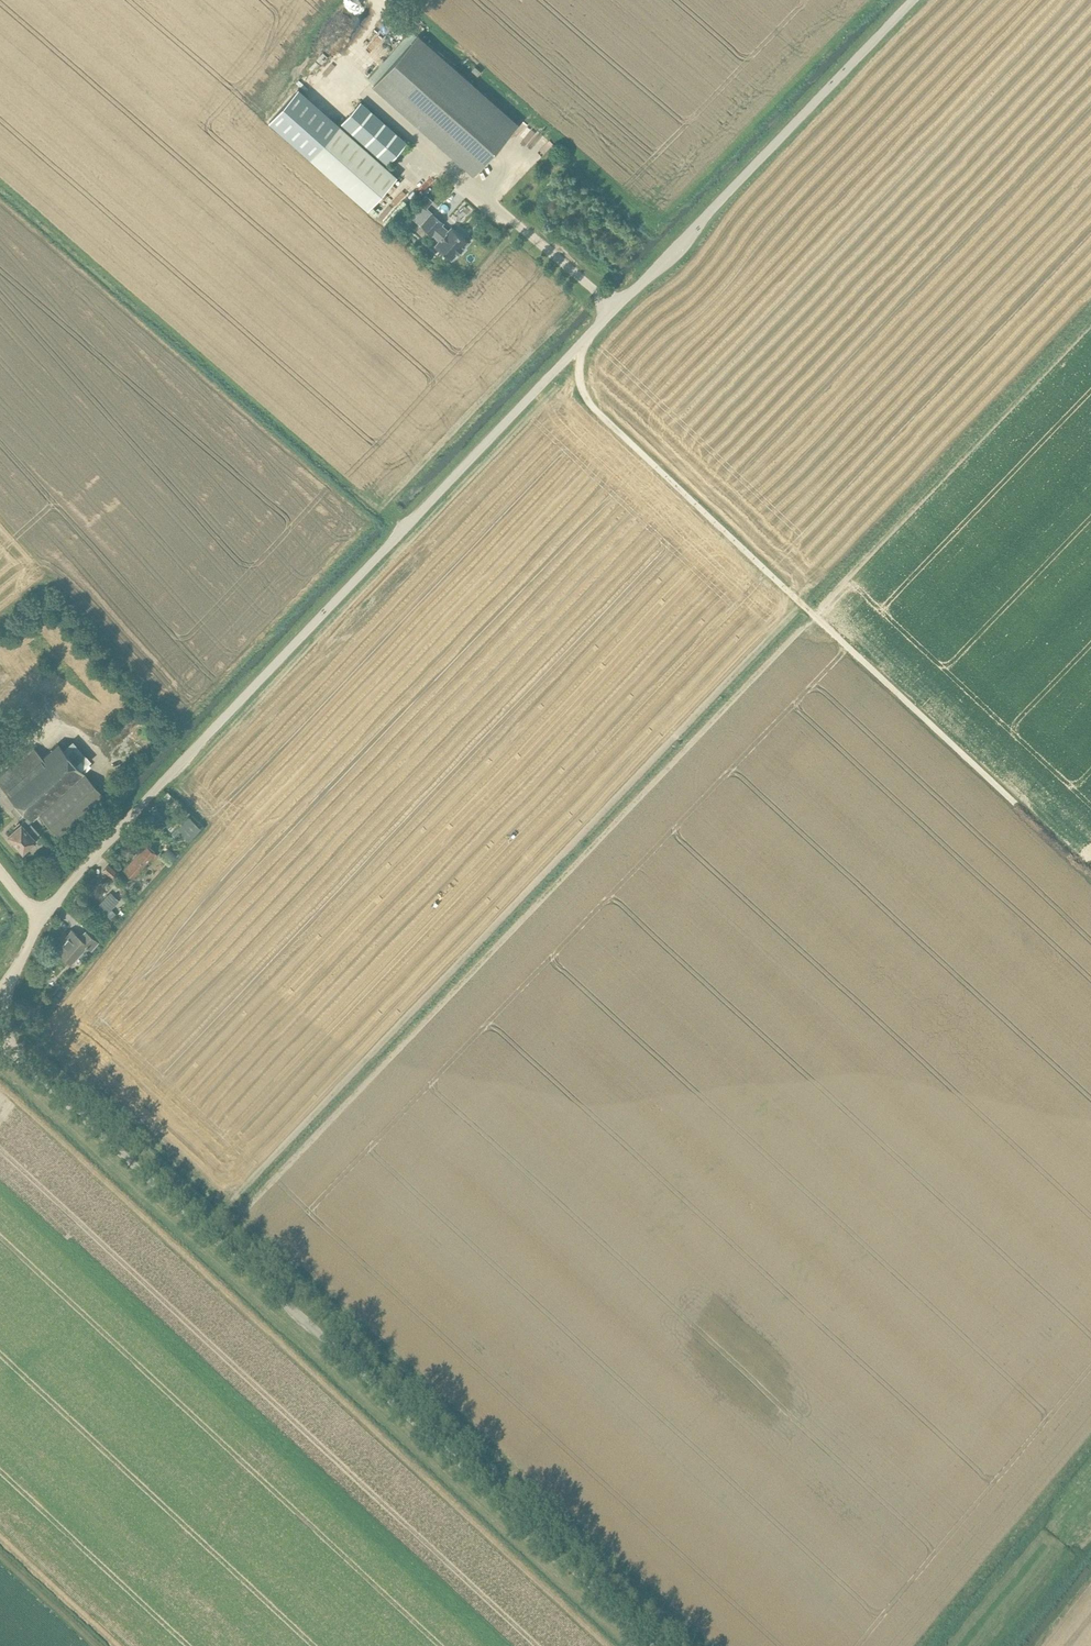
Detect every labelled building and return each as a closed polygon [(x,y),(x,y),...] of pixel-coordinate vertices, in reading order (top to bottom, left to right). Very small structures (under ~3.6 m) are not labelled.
[(474,173),(518,124),(419,36),(411,29),(368,79),(375,85),(474,173)] [(287,101),(269,121),(282,133),(310,157),(368,209),(398,176),(340,124),(299,88),(287,101)] [(388,162),(404,144),(406,142),(361,102),(343,122),(388,162)] [(448,231),(441,224),(443,222),(432,213),(422,225),(432,234),(434,232),(441,239),(436,245),(451,259),(457,252),(459,253),(464,248),(462,246),(467,241),(452,227),(448,231)] [(57,743),(42,757),(32,746),(0,775),(0,784),(28,816),(7,834),(22,850),(35,839),(35,838),(40,833),(29,821),(31,819),(31,820),(38,814),(58,835),(104,795),(57,743)] [(168,847),(169,846),(164,841),(159,846),(165,851),(168,847)] [(152,861),(157,854),(145,844),(123,869),(132,877),(149,858),(152,861)] [(165,851),(164,852),(166,853),(172,859),(176,855),(169,849),(168,847),(165,851)] [(121,885),(125,879),(108,865),(103,870),(121,885)] [(110,891),(97,905),(106,913),(111,908),(119,900),(110,891)] [(80,936),(72,929),(54,949),(70,963),(85,945),(91,950),(98,941),(85,930),(80,936)] [(52,996),(48,1000),(50,1001),(53,1004),(59,998),(55,995),(53,998),(52,996)] [(31,1005),(24,1012),(30,1017),(37,1010),(31,1005)]
